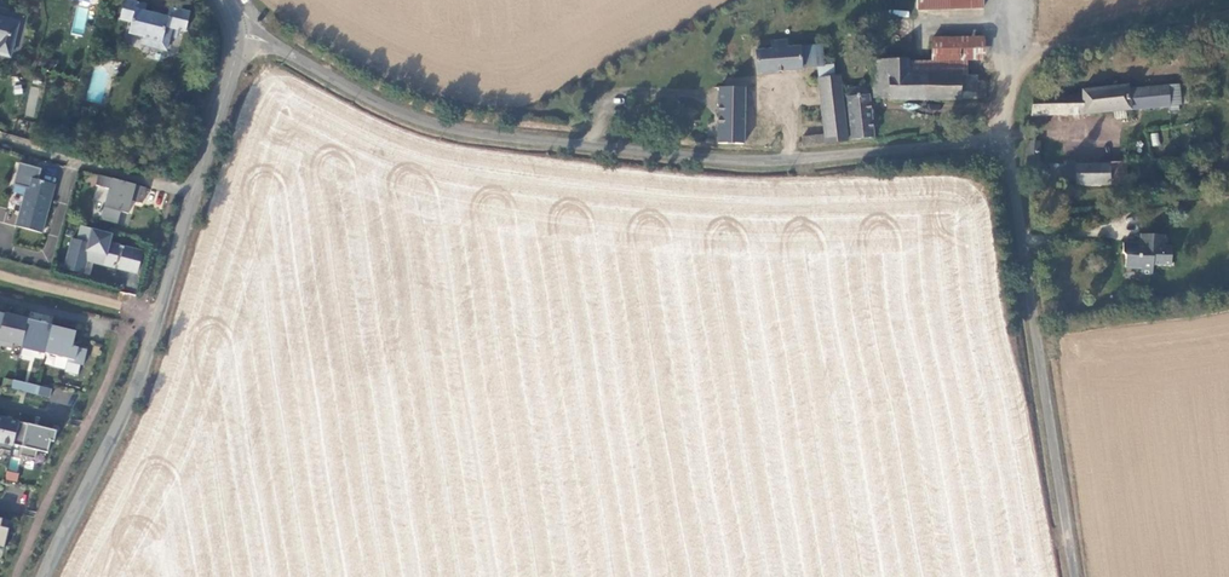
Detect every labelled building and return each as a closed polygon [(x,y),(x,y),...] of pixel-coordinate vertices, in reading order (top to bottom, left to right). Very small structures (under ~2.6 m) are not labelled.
[(914,14),(982,11),(981,0),(914,0),(914,14)] [(83,35),(88,8),(76,6),(71,33),(83,35)] [(146,12),(125,6),(120,26),(131,29),(128,40),(142,44),(140,52),(158,56),(165,33),(178,37),(183,18),(159,12),(156,22),(144,19),(146,12)] [(0,24),(0,62),(8,64),(17,28),(0,24)] [(844,102),(846,142),(868,141),(867,106),(973,102),(972,80),(962,80),(961,63),(980,62),(979,39),(927,41),(928,63),(870,65),(871,93),(849,94),(849,92),(845,92),(846,102),(844,102)] [(768,51),(752,52),(753,73),(798,72),(798,52),(784,52),(784,43),(767,44),(768,51)] [(832,70),(816,71),(820,138),(797,139),(797,147),(842,145),(838,81),(833,81),(832,70)] [(36,117),(38,88),(29,87),(26,116),(36,117)] [(1076,94),(1027,98),(1028,117),(1162,107),(1161,89),(1123,92),(1123,88),(1076,92),(1076,94)] [(765,90),(716,89),(715,145),(764,146),(765,90)] [(88,116),(79,114),(77,124),(85,126),(88,116)] [(1151,133),(1152,146),(1160,145),(1158,132),(1151,133)] [(1036,140),(1026,140),(1025,162),(1035,162),(1036,140)] [(1105,170),(1071,168),(1070,183),(1121,186),(1122,171),(1105,170)] [(145,189),(98,176),(95,186),(108,190),(100,220),(116,225),(120,212),(127,214),(131,202),(141,205),(145,189)] [(53,191),(28,184),(14,232),(40,239),(53,191)] [(77,241),(71,239),(63,269),(82,274),(88,252),(104,256),(102,263),(114,266),(117,255),(120,256),(117,269),(136,273),(141,252),(109,244),(111,234),(81,226),(77,241)] [(1161,237),(1136,236),(1135,246),(1120,245),(1120,258),(1120,267),(1137,267),(1137,277),(1149,277),(1149,267),(1167,267),(1168,249),(1160,249),(1161,237)] [(1,313),(0,316),(0,317),(0,345),(8,347),(9,342),(18,344),(24,319),(1,313)] [(48,325),(24,319),(18,344),(18,347),(41,353),(41,352),(48,325)] [(71,331),(48,325),(41,352),(64,358),(63,361),(79,364),(82,349),(68,345),(71,331)] [(49,400),(51,390),(5,378),(1,387),(49,400)] [(15,420),(0,417),(0,449),(8,451),(9,444),(15,420)] [(53,430),(15,420),(9,444),(18,446),(16,454),(32,458),(34,449),(44,452),(47,440),(50,441),(53,430)] [(11,457),(8,470),(16,471),(19,459),(11,457)] [(5,479),(17,482),(19,473),(6,471),(5,479)]
